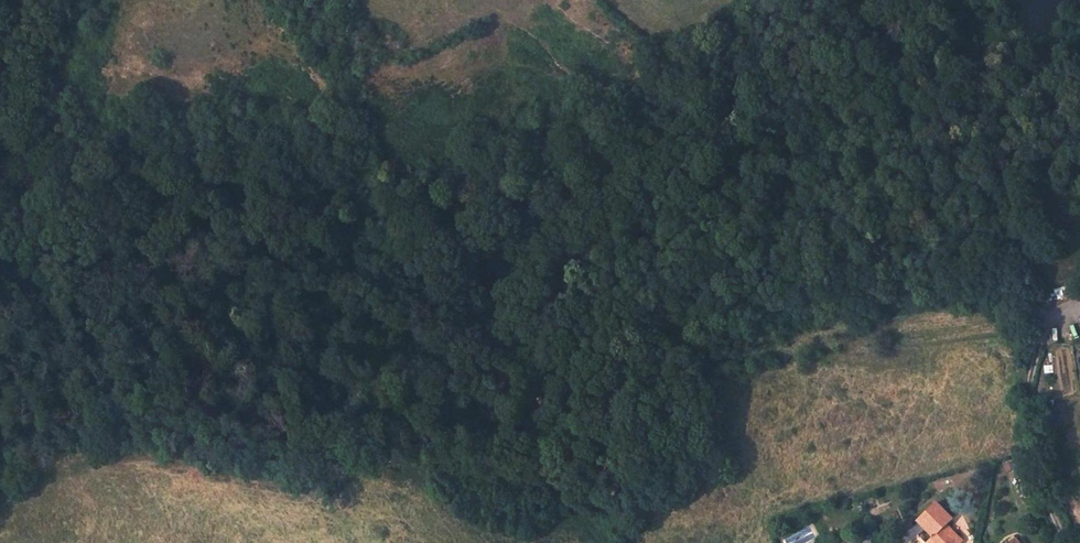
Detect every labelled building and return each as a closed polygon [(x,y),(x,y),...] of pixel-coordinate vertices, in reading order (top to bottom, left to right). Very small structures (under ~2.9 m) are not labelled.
[(1071,359),(1070,348),(1061,349),(1062,359),(1071,359)] [(917,525),(933,542),(957,542),(945,531),(953,524),(936,507),(917,525)]
